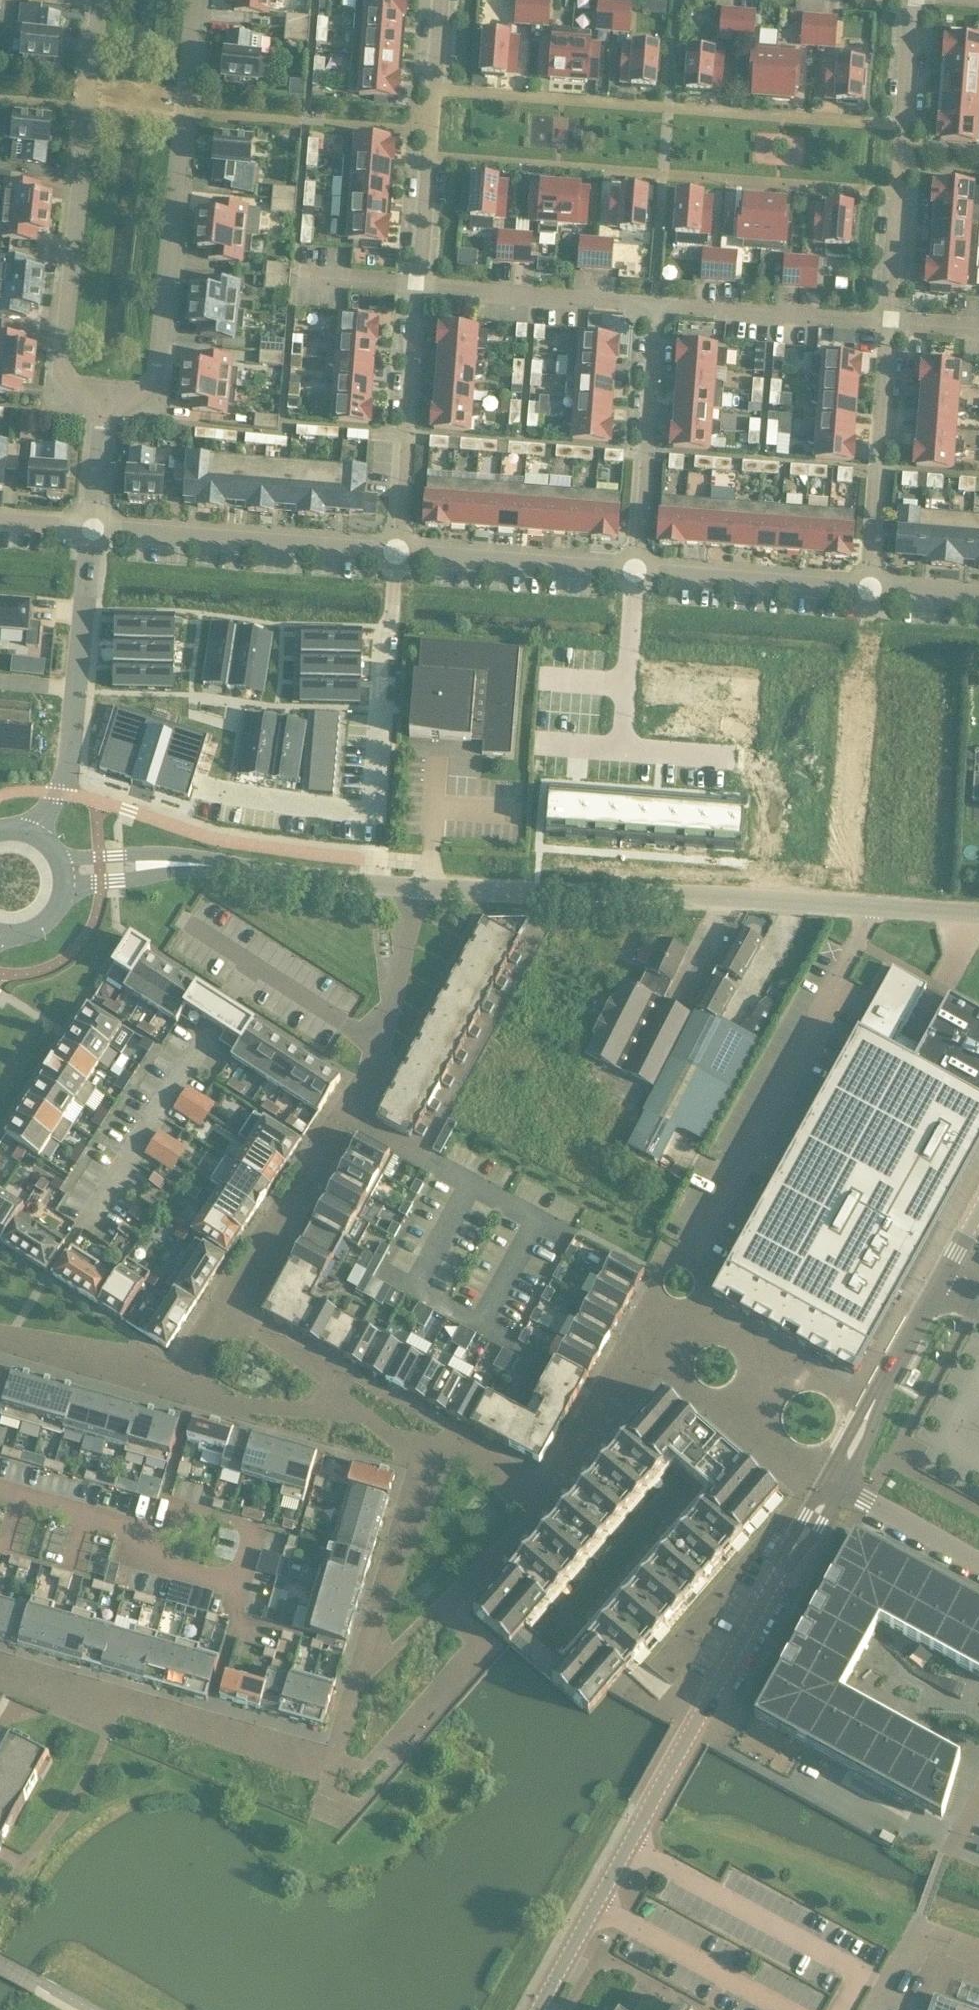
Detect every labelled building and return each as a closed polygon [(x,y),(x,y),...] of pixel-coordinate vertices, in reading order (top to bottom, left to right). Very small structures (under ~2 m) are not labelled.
[(224,1),(235,3),(234,12),(267,15),(268,6),(277,7),(277,0),(224,0),(224,1)] [(319,10),(329,11),(330,0),(320,0),(319,10)] [(356,10),(356,13),(405,17),(406,0),(357,0),(356,10)] [(534,0),(518,0),(516,24),(532,25),(534,0)] [(532,25),(548,27),(550,0),(534,0),(532,25)] [(646,1),(645,12),(668,13),(668,2),(646,1)] [(613,32),(615,3),(600,2),(597,30),(613,32)] [(631,5),(615,3),(613,32),(629,33),(631,5)] [(23,7),(20,32),(25,32),(23,58),(40,60),(40,65),(54,66),(54,62),(57,62),(59,36),(58,36),(59,17),(39,15),(39,9),(23,7)] [(737,40),(739,12),(723,11),(721,39),(737,40)] [(755,13),(739,12),(737,40),(753,42),(755,13)] [(356,13),(354,34),(403,38),(403,37),(400,37),(400,29),(404,29),(405,18),(405,17),(356,13)] [(286,15),(285,28),(309,30),(310,17),(286,15)] [(818,47),(820,18),(804,17),(802,46),(818,47)] [(836,20),(820,18),(818,47),(834,48),(836,20)] [(317,31),(327,32),(328,20),(318,19),(317,31)] [(309,30),(285,28),(284,41),(308,43),(309,30)] [(327,32),(317,31),(316,43),(326,44),(327,32)] [(568,82),(572,32),(568,31),(568,32),(555,31),(555,40),(553,40),(553,43),(543,42),(540,77),(550,78),(550,80),(568,82)] [(572,32),(568,82),(587,83),(587,81),(597,82),(600,46),(590,45),(590,43),(589,43),(590,33),(572,32)] [(944,59),(978,62),(978,41),(968,40),(969,33),(953,32),(953,39),(949,38),(949,40),(945,40),(944,59)] [(354,34),(352,54),(401,58),(401,57),(398,57),(399,49),(402,49),(403,38),(354,34)] [(261,57),(263,38),(250,37),(230,35),(228,54),(226,53),(224,79),(226,79),(226,84),(240,85),(240,81),(258,83),(258,80),(268,81),(270,62),(260,61),(261,57)] [(482,44),(481,59),(483,59),(482,75),(485,75),(485,78),(496,78),(496,76),(506,77),(506,75),(516,75),(519,40),(508,39),(509,37),(485,35),(484,44),(482,44)] [(624,48),(621,84),(631,84),(631,87),(641,87),(640,90),(652,90),(652,88),(655,89),(656,73),(659,73),(660,58),(658,58),(658,48),(634,47),(634,49),(624,48)] [(773,101),(777,49),(773,49),(759,48),(759,56),(752,55),(750,86),(754,86),(753,97),(757,97),(757,99),(773,101)] [(777,49),(773,101),(789,102),(789,99),(793,100),(794,89),(798,89),(800,59),(794,58),(794,51),(781,50),(781,49),(777,49)] [(687,61),(686,76),(688,76),(686,92),(690,92),(690,94),(701,95),(701,93),(710,94),(711,91),(721,92),(724,57),(713,56),(714,53),(690,52),(689,61),(687,61)] [(829,64),(826,100),(836,101),(836,103),(845,104),(845,106),(856,107),(857,104),(860,105),(861,89),(863,89),(865,74),(862,74),(863,64),(861,64),(861,54),(842,53),(842,63),(839,63),(839,65),(829,64)] [(352,54),(351,75),(400,78),(396,77),(397,69),(400,70),(401,58),(352,54)] [(314,72),(324,73),(325,60),(315,59),(314,72)] [(944,59),(944,60),(943,71),(946,71),(946,79),(946,80),(978,82),(978,62),(944,59)] [(324,73),(314,72),(313,87),(323,87),(324,73)] [(400,78),(351,75),(351,77),(350,92),(359,93),(359,96),(395,99),(395,97),(398,98),(400,78)] [(946,79),(943,79),(941,91),(945,91),(944,99),(944,100),(978,103),(978,82),(946,80),(946,79)] [(944,99),(941,99),(940,112),(943,112),(942,120),(978,123),(978,103),(944,100),(944,99)] [(12,162),(24,163),(44,165),(46,146),(48,146),(51,121),(48,120),(49,116),(35,114),(34,119),(17,117),(16,121),(7,120),(5,138),(14,139),(12,162)] [(942,120),(939,119),(937,139),(941,140),(941,142),(976,144),(976,141),(978,141),(978,123),(942,120)] [(217,164),(215,183),(234,185),(233,191),(252,193),(254,166),(249,166),(252,141),(234,140),(235,135),(221,134),(220,138),(218,138),(215,164),(217,164)] [(344,158),(393,162),(395,143),(391,142),(391,141),(356,138),(356,141),(346,140),(345,155),(344,155),(344,158)] [(309,141),(308,155),(318,156),(319,141),(309,141)] [(318,156),(308,155),(307,168),(317,168),(318,156)] [(393,162),(344,158),(343,178),(391,182),(392,171),(389,170),(390,163),(393,163),(393,162)] [(470,195),(469,210),(471,210),(471,219),(473,219),(472,229),(491,231),(492,221),(494,221),(495,219),(505,219),(508,184),(497,183),(498,181),(488,180),(488,178),(477,177),(477,179),(474,179),(472,195),(470,195)] [(391,182),(343,178),(341,199),(390,203),(391,191),(388,191),(388,183),(391,183),(391,182)] [(49,216),(51,198),(39,197),(40,187),(8,184),(7,193),(0,192),(0,211),(49,216)] [(305,184),(305,196),(315,197),(316,185),(305,184)] [(557,226),(560,186),(542,184),(542,187),(531,186),(529,221),(539,222),(539,224),(540,225),(540,234),(553,235),(553,236),(557,236),(558,226),(557,226)] [(978,208),(978,190),(973,190),(973,186),(937,184),(937,185),(934,185),(932,205),(936,206),(936,205),(978,208)] [(579,187),(560,186),(557,226),(558,226),(576,227),(576,225),(586,226),(589,190),(579,189),(579,187)] [(272,201),(296,203),(297,190),(273,188),(272,201)] [(613,192),(610,227),(620,228),(620,231),(644,233),(645,223),(647,223),(648,208),(646,208),(647,192),(644,192),(644,190),(633,189),(633,191),(623,190),(623,193),(613,192)] [(675,210),(674,226),(676,226),(675,235),(678,235),(677,245),(706,247),(707,235),(710,236),(712,200),(702,199),(702,197),(693,196),(693,194),(682,193),(682,195),(678,195),(677,211),(675,210)] [(315,197),(305,196),(304,208),(314,209),(315,197)] [(761,251),(765,199),(749,198),(749,200),(745,200),(744,210),(740,210),(738,241),(745,241),(744,249),(757,250),(761,251)] [(390,203),(341,199),(339,219),(389,223),(389,222),(389,211),(386,211),(387,203),(390,203)] [(782,200),(765,199),(761,251),(766,251),(779,252),(779,244),(786,245),(788,214),(785,214),(785,203),(781,203),(782,200)] [(296,203),(272,201),(271,214),(295,216),(296,203)] [(243,236),(244,235),(246,209),(214,205),(213,215),(202,214),(200,231),(243,236)] [(818,208),(815,244),(825,244),(825,247),(827,247),(827,257),(846,258),(846,248),(849,249),(849,239),(852,239),(853,224),(851,224),(852,208),(849,208),(849,206),(837,205),(837,207),(828,206),(828,209),(818,208)] [(936,206),(935,213),(932,213),(931,225),(934,226),(934,225),(978,229),(978,208),(936,205),(936,206)] [(0,211),(0,229),(3,230),(2,239),(35,242),(36,233),(47,234),(49,216),(0,211)] [(389,223),(339,219),(339,222),(338,237),(348,238),(348,241),(364,242),(363,249),(379,251),(380,244),(383,244),(384,242),(387,242),(389,223)] [(934,226),(934,234),(930,233),(929,246),(933,246),(933,245),(978,249),(978,240),(978,229),(934,225),(934,226)] [(302,230),(301,245),(311,245),(312,231),(302,230)] [(243,236),(200,231),(198,249),(209,251),(208,260),(241,263),(242,254),(251,255),(253,236),(244,235),(243,236)] [(513,263),(516,235),(500,234),(497,262),(513,263)] [(516,235),(513,263),(529,264),(532,236),(516,235)] [(595,269),(597,241),(581,240),(579,268),(595,269)] [(597,241),(595,269),(611,271),(613,242),(597,241)] [(933,245),(933,246),(932,254),(929,254),(928,265),(927,265),(977,269),(978,249),(933,245)] [(477,265),(478,250),(459,250),(459,265),(477,265)] [(718,281),(720,253),(704,252),(702,280),(718,281)] [(720,253),(718,281),(734,282),(736,254),(720,253)] [(800,287),(802,259),(786,258),(784,286),(800,287)] [(546,272),(547,260),(539,259),(538,271),(546,272)] [(818,260),(802,259),(800,287),(815,289),(818,260)] [(41,292),(43,273),(31,272),(32,263),(0,260),(0,262),(0,287),(41,292)] [(267,264),(266,277),(290,279),(291,266),(267,264)] [(977,269),(927,265),(926,285),(929,285),(929,287),(965,290),(965,286),(975,287),(976,272),(977,269)] [(290,279),(266,277),(265,290),(289,292),(290,279)] [(194,289),(192,307),(245,313),(245,312),(236,311),(238,284),(206,281),(205,290),(194,289)] [(27,318),(28,308),(39,309),(41,292),(0,287),(0,315),(27,318)] [(245,313),(192,307),(190,325),(201,326),(201,336),(233,339),(234,330),(243,331),(244,313),(245,313)] [(296,308),(295,322),(305,322),(306,309),(296,308)] [(339,340),(375,342),(377,342),(378,324),(376,324),(376,322),(371,321),(372,314),(356,313),(355,320),(341,319),(340,322),(331,322),(329,336),(329,339),(339,340)] [(476,350),(476,351),(486,352),(486,349),(487,334),(477,333),(477,329),(462,328),(463,321),(447,320),(447,327),(442,327),(442,329),(439,328),(438,347),(440,347),(440,348),(476,350)] [(517,326),(516,339),(526,340),(527,326),(517,326)] [(535,327),(534,340),(544,341),(545,328),(535,327)] [(566,357),(569,358),(615,361),(615,360),(617,361),(619,342),(616,342),(616,340),(611,340),(612,333),(596,332),(596,339),(581,337),(581,339),(568,338),(566,357)] [(33,367),(35,349),(24,348),(25,339),(0,336),(0,364),(33,367)] [(715,369),(725,370),(725,367),(726,352),(716,351),(716,348),(702,347),(702,340),(686,339),(686,346),(681,345),(681,347),(678,347),(677,365),(679,365),(679,366),(715,369)] [(261,340),(260,353),(284,354),(285,341),(261,340)] [(328,353),(327,360),(373,363),(375,342),(339,340),(338,352),(328,353)] [(293,344),(292,357),(302,358),(303,345),(293,344)] [(757,344),(755,357),(765,358),(766,345),(757,344)] [(774,345),(773,359),(783,359),(784,346),(774,345)] [(440,348),(438,368),(484,372),(485,365),(475,363),(476,351),(476,350),(440,348)] [(822,377),(857,380),(857,379),(860,379),(861,361),(859,361),(859,359),(854,359),(855,352),(839,350),(838,357),(823,356),(823,359),(813,359),(812,374),(812,377),(822,377)] [(284,354),(260,353),(259,365),(283,367),(284,354)] [(186,365),(184,383),(237,388),(239,370),(230,369),(231,360),(198,357),(197,366),(186,365)] [(302,358),(292,357),(291,369),(301,370),(302,358)] [(923,384),(923,385),(958,388),(969,386),(968,386),(969,371),(959,370),(960,367),(945,366),(946,359),(930,357),(929,364),(924,364),(924,366),(922,366),(920,384),(923,384)] [(615,361),(569,358),(568,372),(567,378),(613,382),(614,368),(615,361)] [(373,363),(327,360),(327,366),(337,369),(336,381),(371,384),(373,363)] [(514,362),(513,374),(523,375),(524,363),(514,362)] [(531,375),(542,376),(542,364),(532,363),(531,375)] [(0,364),(0,391),(19,393),(20,384),(31,385),(33,367),(0,364)] [(679,366),(678,387),(724,390),(724,384),(714,381),(715,369),(679,366)] [(484,372),(438,368),(437,389),(472,391),(473,379),(484,378),(484,372)] [(523,375),(513,374),(513,386),(522,387),(523,375)] [(542,376),(531,375),(531,388),(541,388),(542,376)] [(822,377),(821,389),(810,391),(810,397),(856,400),(857,380),(822,377)] [(613,382),(567,378),(566,399),(576,399),(612,402),(613,382)] [(754,380),(753,393),(763,393),(764,381),(754,380)] [(371,384),(336,381),(335,393),(325,394),(324,401),(370,404),(371,384)] [(772,382),(771,394),(781,395),(782,383),(772,382)] [(237,388),(184,383),(182,401),(194,402),(193,411),(225,415),(226,405),(235,406),(237,388)] [(289,398),(299,399),(300,386),(290,385),(289,398)] [(958,388),(923,385),(921,406),(967,409),(967,403),(957,400),(958,388)] [(724,390),(678,387),(676,407),(712,410),(713,398),(723,397),(724,390)] [(472,391),(437,389),(435,409),(481,413),(482,406),(471,403),(472,391)] [(763,393),(753,393),(752,405),(762,406),(763,393)] [(781,395),(771,394),(770,406),(780,407),(781,395)] [(856,400),(810,397),(809,403),(820,406),(819,418),(854,421),(856,400)] [(299,399),(289,398),(288,410),(298,411),(299,399)] [(565,413),(564,419),(610,423),(612,402),(576,399),(575,411),(565,413)] [(370,404),(324,401),(324,407),(334,410),(333,422),(368,425),(368,423),(371,423),(372,405),(370,405),(370,404)] [(510,415),(520,416),(521,403),(511,403),(510,415)] [(529,404),(528,416),(538,417),(539,405),(529,404)] [(967,409),(921,406),(919,426),(955,429),(956,417),(966,415),(967,409)] [(676,407),(675,428),(720,431),(721,425),(711,422),(712,410),(676,407)] [(481,413),(435,409),(435,410),(433,410),(431,428),(434,428),(434,430),(469,433),(470,420),(481,419),(481,413)] [(256,415),(254,428),(278,431),(279,418),(256,415)] [(520,416),(510,415),(509,427),(519,428),(520,416)] [(538,417),(528,416),(527,428),(537,429),(538,417)] [(807,431),(807,438),(852,441),(854,421),(819,418),(818,430),(807,431)] [(610,423),(564,419),(564,425),(574,428),(573,441),(608,444),(608,442),(611,442),(612,424),(610,423)] [(751,421),(750,433),(760,434),(761,422),(751,421)] [(769,422),(768,435),(778,435),(779,423),(769,422)] [(955,429),(919,426),(918,447),(964,450),(964,443),(954,440),(955,429)] [(317,438),(318,429),(298,428),(297,436),(317,438)] [(720,431),(675,428),(672,428),(671,447),(673,447),(673,449),(709,451),(710,439),(720,437),(720,431)] [(339,431),(318,429),(317,438),(338,439),(339,431)] [(216,441),(217,432),(196,430),(195,439),(216,441)] [(237,434),(217,432),(216,441),(236,443),(237,434)] [(349,432),(348,440),(368,442),(369,433),(349,432)] [(760,434),(750,433),(749,446),(759,446),(760,434)] [(266,446),(267,438),(246,435),(245,444),(266,446)] [(778,435),(768,435),(767,447),(777,448),(778,435)] [(267,438),(266,446),(286,448),(287,440),(267,438)] [(431,438),(430,449),(448,450),(449,439),(431,438)] [(852,441),(807,438),(806,444),(816,447),(815,460),(851,462),(851,460),(853,461),(855,442),(852,442),(852,441)] [(478,453),(479,442),(461,440),(460,451),(478,453)] [(497,443),(479,442),(478,453),(497,454),(497,443)] [(525,456),(526,445),(509,444),(508,455),(525,456)] [(526,445),(525,456),(544,458),(545,447),(526,445)] [(7,446),(5,470),(18,471),(20,447),(7,446)] [(964,450),(918,447),(915,447),(914,465),(916,465),(916,467),(952,470),(953,457),(963,456),(964,450)] [(573,460),(574,449),(557,448),(556,459),(573,460)] [(33,467),(31,492),(49,494),(48,498),(62,499),(63,495),(65,495),(67,469),(65,469),(67,450),(46,449),(45,468),(33,467)] [(593,450),(574,449),(573,460),(592,461),(593,450)] [(606,451),(605,462),(623,464),(624,453),(606,451)] [(130,472),(128,498),(130,498),(130,503),(144,504),(144,499),(162,500),(164,474),(152,474),(153,455),(133,453),(131,472),(130,472)] [(670,456),(669,471),(683,472),(684,457),(670,456)] [(176,457),(174,481),(187,482),(189,458),(176,457)] [(187,482),(185,500),(199,501),(198,508),(211,509),(215,459),(189,457),(189,458),(187,482)] [(713,471),(713,460),(695,458),(695,469),(713,471)] [(240,461),(215,459),(211,509),(223,510),(224,503),(236,504),(240,461)] [(713,460),(713,471),(731,472),(731,461),(713,460)] [(265,463),(240,461),(236,504),(249,505),(248,512),(261,513),(265,463)] [(760,474),(761,463),(743,462),(742,473),(760,474)] [(290,465),(265,463),(261,513),(274,514),(274,507),(287,508),(290,465)] [(779,465),(761,463),(760,474),(779,476),(779,465)] [(315,467),(290,465),(287,508),(299,509),(298,516),(311,517),(315,467)] [(808,478),(809,467),(791,466),(790,477),(808,478)] [(324,511),(337,512),(341,469),(315,467),(311,517),(324,518),(324,511)] [(827,468),(809,467),(808,478),(826,479),(827,468)] [(341,469),(337,512),(375,515),(376,498),(364,497),(366,471),(341,469)] [(839,469),(838,483),(852,484),(853,470),(839,469)] [(903,474),(902,487),(918,489),(919,475),(903,474)] [(928,476),(927,489),(942,490),(943,477),(928,476)] [(448,528),(452,481),(429,479),(427,478),(424,524),(426,524),(426,526),(448,528)] [(960,479),(959,492),(975,493),(976,480),(960,479)] [(476,483),(452,481),(448,528),(449,528),(450,526),(472,528),(476,483)] [(476,483),(472,528),(496,529),(499,485),(476,483)] [(499,485),(496,529),(520,531),(523,487),(499,485)] [(547,490),(523,487),(520,531),(543,533),(547,490)] [(547,490),(543,533),(567,535),(570,492),(547,490)] [(594,494),(570,492),(567,535),(591,537),(594,494)] [(617,496),(594,494),(591,537),(591,539),(613,541),(613,539),(615,539),(618,496),(617,496)] [(683,546),(686,499),(663,497),(662,497),(658,542),(660,542),(660,545),(683,546)] [(686,499),(683,546),(684,546),(684,544),(707,546),(710,501),(686,499)] [(710,501),(707,546),(731,548),(734,503),(710,501)] [(734,503),(731,548),(755,549),(758,504),(734,503)] [(782,506),(758,504),(755,549),(779,551),(782,506)] [(782,506),(779,551),(803,553),(806,508),(782,506)] [(806,508),(803,553),(826,555),(825,557),(826,557),(830,510),(806,508)] [(830,510),(826,557),(849,559),(849,557),(851,557),(855,511),(853,511),(853,512),(830,510)] [(921,557),(925,512),(901,510),(897,555),(921,557)] [(925,512),(921,557),(932,558),(931,566),(945,567),(949,514),(925,512)] [(973,516),(949,514),(945,567),(959,568),(960,560),(970,561),(973,516)] [(970,561),(978,561),(978,516),(973,516),(970,561)] [(31,607),(0,603),(0,632),(27,635),(26,649),(38,650),(41,626),(29,625),(31,607)] [(115,641),(145,642),(145,641),(145,616),(115,615),(115,616),(117,617),(117,641),(115,641)] [(145,616),(145,641),(175,642),(175,641),(173,641),(173,618),(176,618),(176,617),(145,616)] [(212,626),(208,656),(232,659),(237,630),(236,629),(236,632),(214,628),(214,626),(212,626)] [(237,630),(232,659),(268,665),(273,635),(271,635),(271,637),(260,635),(261,633),(260,633),(260,635),(237,632),(238,630),(237,630)] [(302,654),(302,655),(332,656),(333,631),(302,630),(302,632),(305,632),(304,654),(302,654)] [(333,631),(332,656),(362,656),(360,656),(361,633),(363,633),(363,632),(333,631)] [(114,665),(144,666),(144,665),(145,642),(115,641),(115,642),(117,642),(116,665),(114,665)] [(145,642),(144,665),(175,665),(172,665),(173,642),(175,642),(145,641),(145,642)] [(415,676),(410,737),(471,742),(472,738),(484,739),(482,755),(511,757),(520,651),(422,643),(419,676),(415,676)] [(301,678),(301,679),(331,680),(332,656),(302,655),(304,656),(303,678),(301,678)] [(208,656),(203,686),(205,686),(205,684),(228,687),(227,689),(228,689),(232,659),(208,656)] [(332,656),(331,680),(362,680),(359,680),(360,657),(362,657),(362,656),(332,656)] [(232,659),(228,689),(229,687),(251,691),(251,693),(252,693),(252,691),(263,692),(262,695),(264,695),(268,665),(232,659)] [(44,677),(46,662),(28,660),(27,675),(44,677)] [(113,687),(113,689),(144,689),(144,666),(114,665),(114,666),(116,666),(116,687),(113,687)] [(144,666),(144,689),(174,690),(174,689),(172,689),(172,666),(174,666),(175,665),(144,665),(144,666)] [(301,702),(300,704),(331,704),(331,680),(301,679),(303,680),(303,702),(301,702)] [(331,680),(331,704),(361,705),(361,704),(359,704),(359,681),(362,681),(362,680),(331,680)] [(31,751),(33,728),(30,728),(32,705),(0,701),(0,747),(31,751)] [(119,710),(100,770),(188,798),(207,738),(119,710)] [(315,713),(315,722),(327,722),(327,714),(315,713)] [(327,714),(327,722),(339,723),(340,715),(327,714)] [(246,716),(242,745),(278,751),(282,721),(281,723),(259,720),(259,717),(258,720),(247,718),(248,716),(246,716)] [(282,721),(278,751),(290,753),(302,755),(307,725),(305,724),(305,727),(283,723),(283,721),(282,721)] [(315,722),(314,729),(326,730),(327,722),(315,722)] [(327,722),(326,730),(338,731),(339,723),(327,722)] [(314,729),(313,737),(326,738),(326,730),(314,729)] [(326,730),(326,738),(338,739),(338,731),(326,730)] [(313,737),(313,745),(325,746),(326,738),(313,737)] [(326,738),(325,746),(337,747),(338,739),(326,738)] [(242,745),(237,775),(239,776),(239,773),(250,775),(250,777),(250,775),(273,778),(273,781),(278,751),(242,745)] [(313,745),(312,753),(324,754),(325,746),(313,745)] [(325,746),(324,754),(336,755),(337,747),(325,746)] [(278,751),(273,781),(274,781),(274,779),(297,782),(296,784),(298,784),(302,755),(290,753),(278,751)] [(312,753),(312,761),(324,762),(324,754),(312,753)] [(324,754),(324,762),(336,763),(336,755),(324,754)] [(312,761),(311,769),(323,770),(324,762),(312,761)] [(324,762),(323,770),(335,770),(336,763),(324,762)] [(311,769),(310,776),(322,777),(323,770),(311,769)] [(323,770),(322,777),(334,778),(335,770),(323,770)] [(310,776),(310,784),(322,785),(322,777),(310,776)] [(322,777),(322,785),(334,786),(334,778),(322,777)] [(310,784),(309,793),(321,794),(322,785),(310,784)] [(322,785),(321,794),(333,795),(334,786),(322,785)] [(549,793),(546,833),(741,849),(744,808),(549,793)] [(475,942),(472,947),(489,956),(506,965),(508,960),(510,961),(509,961),(518,966),(522,958),(514,953),(521,941),(519,940),(530,920),(484,921),(473,941),(475,942)] [(756,939),(756,936),(749,932),(746,933),(740,930),(705,991),(672,1056),(656,1087),(655,1087),(643,1110),(646,1111),(629,1146),(655,1159),(670,1128),(682,1129),(705,1141),(733,1087),(735,1088),(760,1042),(737,1030),(719,1021),(728,1003),(734,991),(724,985),(730,974),(742,981),(763,943),(756,939)] [(656,1087),(672,1056),(671,1055),(690,1015),(663,1002),(687,952),(662,940),(662,941),(649,935),(636,962),(649,967),(638,990),(623,983),(589,1056),(655,1087),(656,1087)] [(147,955),(147,956),(151,951),(132,939),(107,978),(125,989),(147,955)] [(461,967),(459,971),(476,980),(492,989),(495,985),(496,986),(504,990),(509,982),(501,978),(508,966),(506,965),(489,956),(472,947),(471,946),(459,966),(461,967)] [(163,966),(147,956),(147,955),(125,989),(142,1000),(163,966)] [(163,966),(142,1000),(159,1011),(181,978),(163,966)] [(893,968),(728,1267),(756,1283),(785,1299),(813,1314),(842,1330),(870,1346),(978,1149),(978,1016),(949,999),(921,1050),(899,1038),(927,987),(893,968)] [(448,991),(445,996),(462,1005),(479,1014),(481,1009),(483,1010),(482,1010),(491,1015),(495,1007),(487,1003),(494,990),(492,989),(476,980),(459,971),(457,970),(451,980),(446,990),(448,991)] [(181,978),(159,1011),(177,1023),(187,1008),(199,989),(181,978)] [(226,1007),(199,989),(187,1008),(214,1025),(226,1007)] [(434,1016),(432,1020),(449,1029),(465,1038),(468,1034),(469,1035),(477,1040),(482,1031),(474,1027),(481,1015),(479,1014),(462,1005),(445,996),(444,995),(432,1015),(434,1016)] [(115,1005),(108,1000),(104,1007),(111,1012),(115,1005)] [(753,1028),(764,1033),(775,1008),(764,1003),(753,1028)] [(122,1009),(115,1005),(111,1012),(117,1016),(122,1009)] [(88,1007),(76,1026),(110,1047),(122,1028),(88,1007)] [(253,1024),(226,1007),(214,1025),(241,1043),(253,1024)] [(461,1052),(467,1039),(465,1038),(449,1029),(432,1020),(430,1019),(419,1039),(421,1041),(418,1045),(435,1054),(452,1063),(454,1058),(456,1059),(455,1059),(464,1064),(468,1056),(461,1052)] [(149,1027),(143,1022),(138,1029),(145,1034),(149,1027)] [(253,1024),(241,1043),(232,1057),(249,1069),(271,1035),(253,1024)] [(110,1047),(76,1026),(65,1044),(98,1066),(110,1047)] [(156,1031),(149,1027),(145,1034),(152,1038),(156,1031)] [(288,1046),(271,1035),(249,1069),(266,1080),(288,1046)] [(154,1045),(145,1039),(140,1047),(149,1053),(154,1045)] [(98,1066),(65,1044),(53,1062),(86,1084),(87,1083),(98,1066)] [(407,1065),(405,1069),(438,1087),(441,1083),(442,1084),(450,1089),(455,1080),(447,1076),(454,1064),(452,1063),(435,1054),(418,1045),(416,1044),(411,1054),(405,1064),(407,1065)] [(288,1046),(266,1080),(284,1091),(305,1057),(288,1046)] [(305,1057),(284,1091),(301,1102),(322,1068),(305,1057)] [(53,1062),(41,1081),(75,1102),(74,1102),(84,1109),(97,1089),(87,1083),(86,1084),(53,1062)] [(340,1080),(322,1068),(301,1102),(319,1114),(340,1080)] [(440,1088),(438,1087),(405,1069),(403,1068),(397,1078),(392,1089),(394,1090),(391,1094),(425,1112),(427,1108),(429,1108),(428,1109),(437,1113),(441,1105),(434,1101),(440,1088)] [(124,1072),(120,1079),(128,1085),(133,1078),(124,1072)] [(128,1085),(120,1079),(115,1087),(124,1092),(128,1085)] [(235,1091),(239,1084),(233,1080),(228,1087),(235,1091)] [(41,1081),(29,1099),(63,1120),(64,1119),(74,1102),(75,1102),(41,1081)] [(246,1088),(239,1084),(235,1091),(242,1096),(246,1088)] [(381,1114),(377,1120),(410,1138),(414,1132),(415,1133),(423,1138),(428,1130),(420,1125),(427,1113),(425,1112),(391,1094),(389,1093),(379,1113),(381,1114)] [(63,1120),(29,1099),(18,1117),(51,1138),(51,1139),(61,1145),(74,1126),(64,1119),(63,1120)] [(204,1099),(198,1109),(209,1116),(215,1106),(204,1099)] [(269,1113),(274,1106),(267,1102),(263,1109),(269,1113)] [(274,1106),(269,1113),(276,1117),(280,1110),(274,1106)] [(101,1109),(96,1116),(105,1122),(110,1114),(101,1109)] [(209,1116),(198,1109),(191,1120),(202,1127),(209,1116)] [(250,1143),(285,1165),(300,1142),(255,1113),(239,1137),(249,1143),(250,1143)] [(105,1122),(96,1116),(92,1123),(101,1128),(105,1122)] [(51,1138),(18,1117),(6,1135),(39,1157),(51,1139),(51,1138)] [(298,1122),(291,1117),(286,1124),(293,1129),(298,1122)] [(449,1121),(441,1136),(433,1151),(441,1155),(449,1140),(457,1125),(449,1121)] [(359,1137),(347,1158),(383,1178),(395,1156),(359,1137)] [(169,1153),(180,1160),(187,1150),(176,1143),(169,1153)] [(250,1143),(249,1143),(236,1164),(236,1165),(271,1187),(285,1165),(250,1143)] [(78,1145),(73,1152),(82,1158),(86,1150),(78,1145)] [(14,1157),(21,1162),(22,1161),(26,1154),(27,1153),(19,1148),(14,1157)] [(82,1158),(73,1152),(69,1159),(77,1165),(82,1158)] [(180,1160),(169,1153),(162,1164),(173,1171),(180,1160)] [(21,1162),(20,1164),(26,1168),(33,1166),(36,1161),(26,1154),(22,1161),(21,1162)] [(236,1165),(236,1164),(226,1158),(211,1181),(221,1188),(222,1187),(257,1209),(266,1195),(271,1187),(236,1165)] [(383,1178),(347,1158),(336,1180),(371,1199),(383,1178)] [(155,1176),(150,1184),(159,1189),(164,1181),(155,1176)] [(50,1184),(42,1179),(36,1189),(43,1195),(50,1184)] [(56,1179),(51,1187),(60,1192),(65,1184),(56,1179)] [(336,1180),(324,1201),(360,1220),(371,1199),(336,1180)] [(425,1184),(416,1180),(410,1192),(418,1196),(425,1184)] [(222,1187),(221,1188),(207,1209),(242,1232),(257,1209),(222,1187)] [(0,1195),(0,1242),(2,1243),(20,1214),(24,1208),(1,1193),(0,1195)] [(324,1201),(312,1222),(328,1230),(344,1239),(343,1240),(348,1242),(360,1220),(324,1201)] [(413,1206),(405,1201),(399,1213),(407,1217),(413,1206)] [(135,1207),(130,1215),(139,1221),(144,1213),(135,1207)] [(242,1232),(207,1209),(192,1232),(227,1255),(242,1232)] [(68,1233),(75,1222),(60,1212),(52,1223),(68,1233)] [(20,1214),(2,1243),(46,1271),(65,1242),(20,1214)] [(344,1239),(328,1230),(312,1222),(298,1247),(282,1277),(262,1313),(294,1330),(303,1334),(302,1335),(345,1358),(354,1343),(362,1327),(361,1327),(340,1315),(319,1304),(311,1300),(327,1270),(343,1240),(344,1239)] [(401,1226),(393,1222),(387,1234),(395,1238),(401,1226)] [(124,1225),(119,1233),(127,1238),(132,1230),(124,1225)] [(189,1235),(179,1229),(174,1236),(184,1243),(189,1235)] [(175,1291),(196,1304),(225,1259),(196,1240),(167,1285),(175,1290),(175,1291)] [(374,1257),(382,1261),(389,1248),(382,1244),(374,1257)] [(578,1250),(571,1246),(565,1257),(572,1261),(578,1250)] [(98,1304),(117,1276),(72,1247),(54,1276),(98,1304)] [(374,1257),(356,1291),(364,1295),(382,1261),(374,1257)] [(645,1274),(613,1257),(601,1279),(633,1296),(645,1274)] [(127,1259),(117,1276),(98,1304),(122,1320),(145,1283),(150,1275),(151,1275),(127,1259)] [(566,1271),(559,1267),(553,1278),(561,1282),(566,1271)] [(756,1283),(728,1267),(712,1296),(741,1312),(756,1283)] [(159,1281),(150,1275),(145,1283),(154,1289),(159,1281)] [(633,1296),(601,1279),(590,1300),(621,1317),(633,1296)] [(785,1299),(756,1283),(741,1312),(769,1328),(785,1299)] [(392,1289),(384,1284),(375,1301),(383,1306),(392,1289)] [(555,1292),(548,1288),(542,1299),(549,1303),(555,1292)] [(196,1304),(175,1291),(159,1315),(151,1310),(138,1330),(167,1349),(178,1331),(179,1332),(186,1321),(185,1321),(196,1304)] [(813,1314),(785,1299),(769,1328),(797,1343),(813,1314)] [(621,1317),(590,1300),(578,1321),(610,1338),(621,1317)] [(426,1308),(419,1303),(410,1320),(417,1324),(426,1308)] [(434,1312),(426,1308),(417,1324),(425,1329),(434,1312)] [(544,1313),(536,1309),(530,1320),(538,1324),(544,1313)] [(842,1330),(813,1314),(797,1343),(826,1359),(842,1330)] [(610,1338),(578,1321),(567,1342),(598,1359),(610,1338)] [(363,1325),(361,1327),(362,1327),(354,1343),(345,1358),(355,1364),(366,1370),(376,1352),(386,1334),(364,1322),(363,1325)] [(468,1330),(460,1326),(451,1343),(459,1347),(468,1330)] [(475,1334),(468,1330),(459,1347),(467,1351),(475,1334)] [(532,1334),(525,1330),(519,1342),(526,1346),(532,1334)] [(870,1346),(842,1330),(826,1359),(854,1375),(870,1346)] [(407,1346),(386,1334),(376,1352),(366,1370),(387,1381),(407,1346)] [(598,1359),(567,1342),(555,1363),(587,1380),(598,1359)] [(428,1357),(407,1346),(387,1381),(408,1393),(428,1357)] [(502,1371),(511,1354),(503,1349),(494,1366),(502,1371)] [(519,1358),(511,1354),(502,1371),(510,1375),(519,1358)] [(449,1369),(428,1357),(408,1393),(429,1405),(449,1369)] [(510,1447),(540,1464),(587,1380),(555,1363),(535,1400),(535,1401),(526,1417),(490,1397),(489,1396),(471,1428),(509,1448),(510,1447)] [(1,1412),(2,1413),(14,1373),(0,1369),(0,1412),(1,1412)] [(470,1380),(449,1369),(429,1405),(450,1416),(470,1380)] [(2,1413),(1,1412),(0,1417),(22,1423),(35,1379),(14,1373),(2,1413)] [(55,1385),(35,1379),(22,1423),(42,1429),(55,1385)] [(450,1416),(471,1428),(489,1396),(490,1397),(492,1392),(470,1380),(450,1416)] [(65,1431),(65,1430),(76,1391),(55,1385),(42,1429),(64,1435),(65,1431)] [(76,1391),(65,1430),(65,1431),(85,1436),(97,1397),(76,1391)] [(509,1572),(473,1614),(591,1713),(626,1672),(624,1670),(638,1654),(641,1657),(780,1493),(739,1458),(741,1456),(733,1448),(731,1451),(712,1435),(714,1432),(706,1424),(703,1428),(663,1393),(628,1434),(620,1428),(502,1567),(509,1572)] [(118,1403),(97,1397),(85,1436),(106,1443),(118,1403)] [(126,1448),(127,1448),(138,1409),(118,1403),(106,1443),(126,1448)] [(127,1448),(126,1448),(125,1453),(146,1459),(159,1415),(138,1409),(127,1448)] [(181,1421),(159,1415),(146,1459),(168,1465),(181,1421)] [(224,1458),(225,1458),(233,1430),(194,1418),(188,1441),(200,1444),(199,1450),(224,1458)] [(225,1458),(224,1458),(221,1469),(243,1476),(254,1436),(233,1430),(225,1458)] [(275,1442),(254,1436),(243,1476),(263,1482),(275,1442)] [(283,1488),(284,1488),(296,1448),(275,1442),(263,1482),(283,1488)] [(11,1459),(14,1451),(4,1448),(2,1456),(11,1459)] [(314,1464),(317,1454),(296,1448),(284,1488),(283,1488),(281,1497),(303,1503),(314,1464)] [(24,1454),(14,1451),(11,1459),(21,1462),(24,1454)] [(317,1454),(314,1464),(322,1466),(324,1457),(325,1457),(325,1456),(317,1454)] [(53,1471),(55,1463),(46,1460),(43,1468),(53,1471)] [(55,1463),(53,1471),(63,1474),(65,1466),(55,1463)] [(348,1487),(349,1486),(389,1498),(395,1476),(350,1463),(344,1486),(348,1487)] [(190,1470),(185,1469),(180,1467),(179,1471),(178,1475),(183,1477),(188,1478),(189,1474),(190,1470)] [(97,1475),(87,1472),(85,1480),(95,1483),(97,1475)] [(107,1478),(97,1475),(95,1483),(104,1486),(107,1478)] [(325,1479),(317,1477),(314,1487),(322,1489),(325,1479)] [(136,1495),(138,1487),(129,1484),(126,1492),(136,1495)] [(349,1486),(348,1487),(343,1507),(383,1519),(389,1498),(349,1486)] [(148,1490),(138,1487),(136,1495),(146,1498),(148,1490)] [(213,1508),(223,1511),(231,1514),(233,1506),(215,1501),(213,1508)] [(343,1507),(337,1528),(377,1539),(383,1519),(343,1507)] [(255,1512),(245,1509),(243,1517),(252,1520),(255,1512)] [(308,1509),(305,1519),(313,1521),(316,1511),(308,1509)] [(264,1515),(255,1512),(252,1520),(262,1523),(264,1515)] [(313,1521),(305,1519),(302,1528),(310,1531),(313,1521)] [(294,1527),(295,1524),(290,1522),(285,1521),(284,1524),(283,1528),(288,1530),(293,1531),(294,1527)] [(377,1539),(337,1528),(331,1549),(371,1560),(377,1539)] [(755,1718),(942,1821),(960,1758),(841,1693),(880,1622),(978,1676),(978,1604),(855,1536),(755,1718)] [(286,1548),(283,1557),(291,1560),(294,1550),(286,1548)] [(325,1569),(325,1570),(365,1581),(371,1560),(331,1549),(325,1569)] [(21,1560),(12,1557),(10,1565),(19,1568),(21,1560)] [(291,1560),(283,1557),(280,1567),(288,1569),(291,1560)] [(31,1563),(21,1560),(19,1568),(29,1571),(31,1563)] [(320,1567),(314,1589),(359,1602),(365,1581),(325,1570),(325,1569),(320,1567)] [(63,1572),(53,1569),(51,1577),(61,1580),(63,1572)] [(59,1587),(68,1590),(70,1583),(73,1575),(63,1572),(61,1580),(59,1587)] [(210,1611),(216,1590),(174,1579),(168,1600),(210,1611)] [(104,1584),(95,1581),(92,1589),(102,1592),(104,1584)] [(114,1587),(104,1584),(102,1592),(112,1595),(114,1587)] [(274,1589),(271,1599),(279,1601),(282,1591),(274,1589)] [(314,1589),(308,1610),(353,1622),(359,1602),(314,1589)] [(144,1604),(146,1596),(136,1593),(134,1601),(144,1604)] [(156,1599),(146,1596),(144,1604),(153,1607),(156,1599)] [(30,1606),(31,1607),(19,1647),(40,1653),(51,1613),(52,1613),(55,1604),(33,1597),(30,1606)] [(10,1601),(0,1598),(0,1634),(10,1601)] [(279,1601),(271,1599),(269,1609),(276,1611),(279,1601)] [(10,1601),(0,1634),(0,1641),(19,1647),(31,1607),(30,1606),(10,1601)] [(185,1616),(187,1608),(178,1605),(175,1613),(185,1616)] [(197,1611),(187,1608),(185,1616),(195,1619),(197,1611)] [(71,1618),(72,1619),(60,1659),(81,1665),(94,1620),(95,1620),(96,1616),(74,1609),(71,1618)] [(347,1644),(353,1622),(308,1610),(302,1631),(336,1641),(347,1644)] [(52,1613),(51,1613),(40,1653),(60,1659),(72,1619),(71,1618),(52,1613)] [(218,1617),(208,1614),(206,1622),(216,1624),(218,1617)] [(95,1620),(94,1620),(81,1665),(102,1671),(114,1631),(115,1631),(116,1626),(95,1620)] [(133,1636),(134,1637),(123,1677),(143,1683),(158,1633),(136,1627),(133,1636)] [(115,1631),(114,1631),(102,1671),(123,1677),(134,1637),(133,1636),(115,1631)] [(294,1635),(289,1634),(284,1632),(283,1636),(282,1640),(287,1642),(292,1643),(293,1639),(294,1635)] [(179,1639),(158,1633),(143,1683),(164,1688),(179,1639)] [(185,1695),(198,1650),(199,1650),(200,1646),(179,1639),(164,1688),(185,1695)] [(323,1644),(318,1642),(314,1641),(312,1645),(311,1649),(316,1650),(321,1651),(322,1648),(323,1644)] [(347,1644),(336,1641),(334,1649),(344,1651),(343,1652),(344,1652),(347,1644)] [(271,1650),(266,1649),(265,1653),(264,1657),(269,1658),(274,1660),(275,1656),(276,1652),(271,1650)] [(199,1650),(198,1650),(185,1695),(207,1701),(219,1656),(199,1650)] [(267,1681),(259,1710),(280,1716),(292,1676),(291,1675),(270,1669),(267,1681)] [(291,1675),(292,1676),(280,1716),(301,1722),(314,1677),(292,1671),(291,1675)] [(259,1710),(267,1681),(241,1674),(239,1679),(227,1676),(220,1698),(259,1710)] [(335,1683),(314,1677),(301,1722),(322,1728),(335,1683)] [(12,1738),(9,1744),(0,1739),(0,1850),(50,1759),(12,1738)] [(651,1997),(650,1996),(648,1996),(647,1996),(645,1997),(644,1997),(643,1998),(635,2009),(670,2009),(651,1997)] [(933,2009),(977,2009),(947,1999),(947,2001),(937,1997),(933,2009)]
